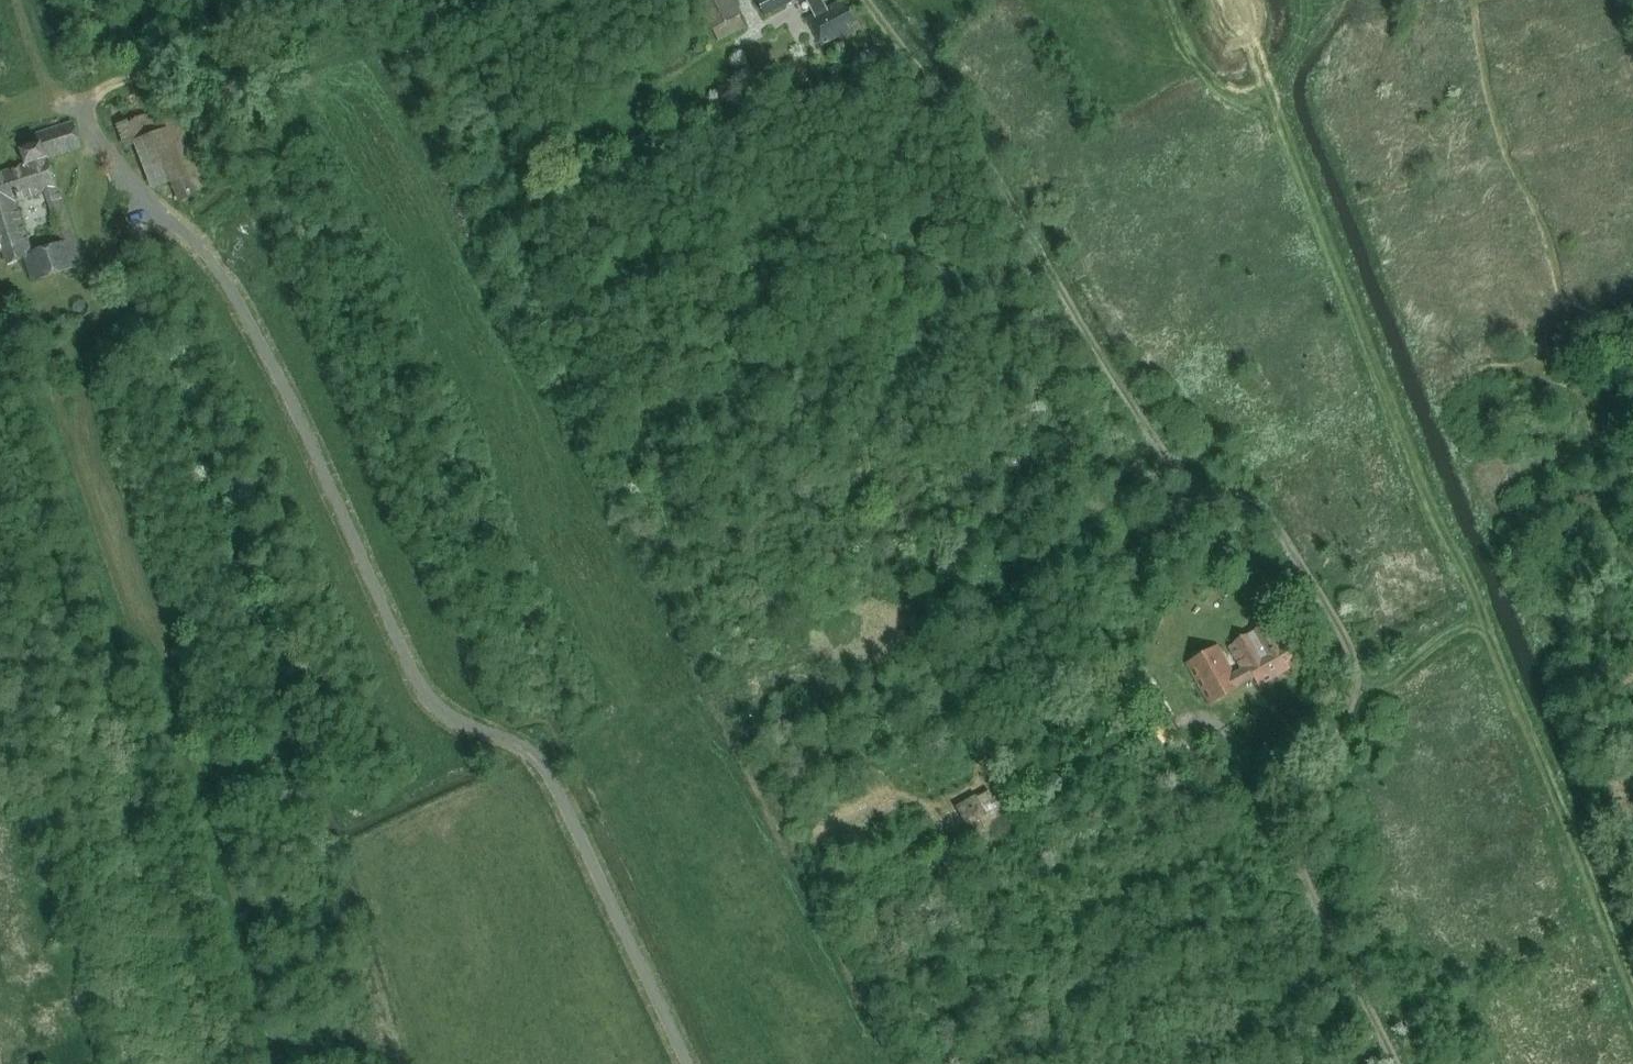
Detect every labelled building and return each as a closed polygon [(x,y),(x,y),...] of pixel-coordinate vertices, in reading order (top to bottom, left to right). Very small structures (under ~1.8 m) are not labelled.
[(742,14),(735,0),(692,0),(709,31),(712,30),(718,41),(745,27),(739,16),(742,14)] [(766,15),(794,0),(757,0),(766,15)] [(854,22),(844,0),(840,0),(826,7),(822,0),(806,0),(814,15),(807,18),(821,46),(850,31),(846,26),(854,22)] [(22,258),(31,281),(82,263),(56,188),(47,158),(80,147),(72,122),(35,133),(38,142),(18,148),(23,166),(0,173),(0,253),(3,252),(7,263),(22,258)] [(142,135),(155,186),(196,176),(183,125),(142,135)] [(1186,661),(1208,702),(1254,678),(1259,687),(1291,670),(1288,664),(1296,660),(1285,639),(1284,640),(1274,622),(1229,645),(1242,669),(1233,673),(1218,645),(1186,661)] [(975,793),(954,805),(966,826),(987,814),(975,793)]
